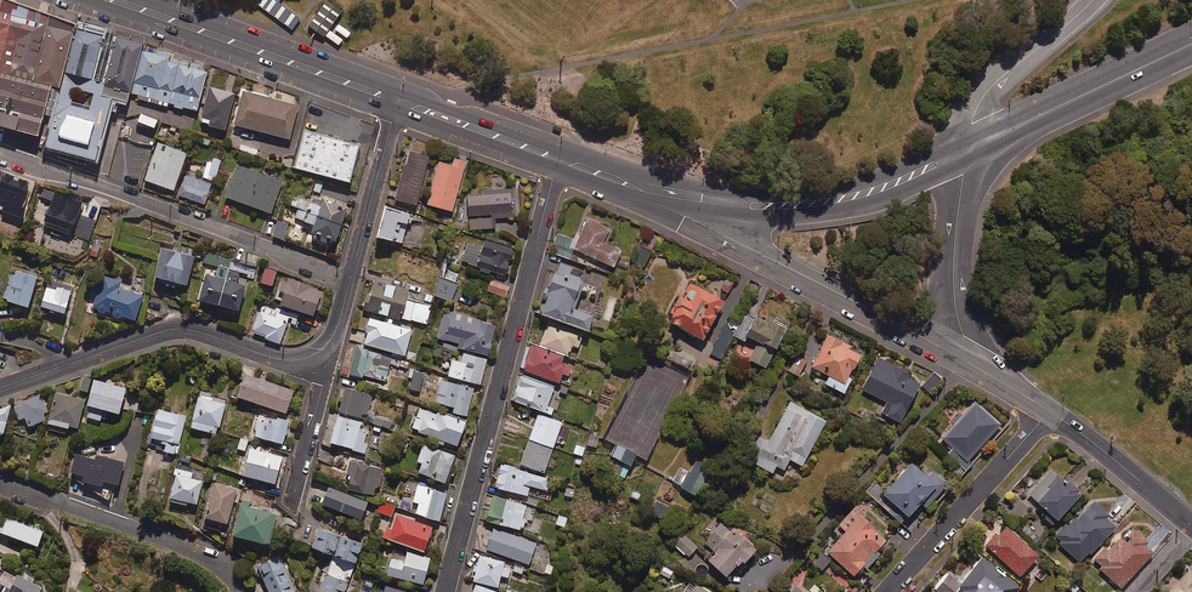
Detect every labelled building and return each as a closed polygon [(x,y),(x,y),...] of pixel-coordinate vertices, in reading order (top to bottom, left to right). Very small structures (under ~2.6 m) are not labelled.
[(35,134),(49,84),(57,86),(76,19),(10,0),(0,0),(0,125),(35,134)] [(255,4),(292,28),(300,16),(278,1),(278,0),(258,0),(255,4)] [(328,0),(326,0),(308,25),(323,35),(341,10),(328,0)] [(115,35),(113,43),(103,40),(104,34),(77,26),(60,89),(58,89),(43,144),(94,158),(110,97),(125,101),(141,42),(115,35)] [(129,90),(138,93),(137,97),(168,106),(169,102),(195,109),(207,67),(170,56),(141,48),(129,90)] [(233,92),(208,86),(199,122),(224,128),(233,92)] [(298,106),(243,89),(233,122),(288,139),(298,106)] [(359,145),(304,128),(293,166),(348,182),(359,145)] [(186,151),(157,142),(145,180),(174,189),(186,151)] [(429,156),(411,150),(406,166),(404,165),(394,197),(414,204),(429,156)] [(202,176),(213,180),(220,160),(209,156),(202,176)] [(466,161),(454,158),(452,165),(439,161),(427,204),(452,211),(466,161)] [(282,181),(237,163),(224,195),(270,213),(282,181)] [(213,180),(202,176),(187,171),(178,194),(204,204),(213,180)] [(1,172),(0,177),(0,199),(4,200),(1,209),(23,216),(29,197),(23,196),(27,180),(1,172)] [(516,216),(514,188),(467,191),(470,229),(495,227),(495,217),(516,216)] [(81,201),(42,189),(40,197),(50,200),(42,224),(71,233),(81,201)] [(320,205),(302,199),(295,217),(311,223),(307,234),(333,244),(347,207),(322,198),(320,205)] [(375,233),(401,241),(407,222),(410,223),(413,214),(384,205),(375,233)] [(558,234),(551,251),(569,258),(573,248),(614,265),(621,248),(603,240),(608,227),(586,218),(577,242),(558,234)] [(462,261),(503,274),(511,248),(485,240),(482,248),(467,244),(462,261)] [(185,285),(195,255),(163,244),(153,274),(167,279),(165,284),(176,287),(177,282),(185,285)] [(651,250),(641,246),(634,263),(644,266),(651,250)] [(257,267),(211,254),(209,263),(218,266),(215,275),(205,272),(197,297),(238,309),(245,284),(236,281),(238,273),(254,278),(257,267)] [(570,266),(557,262),(540,313),(589,328),(593,313),(571,306),(581,277),(568,273),(570,266)] [(276,269),(266,266),(261,281),(271,285),(276,269)] [(460,274),(444,269),(435,296),(451,301),(460,274)] [(36,279),(12,270),(2,298),(27,306),(36,279)] [(121,281),(101,274),(92,305),(134,318),(142,293),(120,286),(121,281)] [(733,279),(727,275),(717,291),(723,295),(733,279)] [(321,290),(289,276),(286,282),(281,280),(278,289),(282,290),(277,302),(311,315),(321,290)] [(408,290),(374,279),(366,306),(425,324),(431,306),(406,298),(408,290)] [(509,286),(491,279),(487,290),(505,297),(509,286)] [(71,286),(48,280),(40,306),(64,313),(71,286)] [(702,339),(724,299),(691,282),(683,296),(678,293),(664,319),(702,339)] [(619,299),(610,296),(602,319),(611,322),(619,299)] [(289,316),(263,306),(253,333),(279,343),(289,316)] [(496,325),(445,308),(437,336),(459,343),(458,346),(486,355),(496,325)] [(764,320),(746,311),(735,336),(744,341),(747,335),(757,339),(748,359),(766,367),(786,324),(766,315),(764,320)] [(412,330),(369,316),(364,330),(367,331),(364,342),(404,355),(412,330)] [(582,332),(548,321),(540,345),(568,355),(572,344),(578,346),(582,332)] [(733,335),(722,330),(710,353),(722,358),(733,335)] [(862,353),(829,334),(811,365),(829,375),(825,382),(843,393),(852,377),(849,375),(862,353)] [(563,356),(532,344),(523,368),(569,386),(572,376),(567,375),(571,366),(561,362),(563,356)] [(356,345),(348,373),(362,377),(363,374),(385,380),(390,364),(400,367),(402,359),(356,345)] [(486,359),(463,352),(461,362),(452,359),(447,375),(479,384),(486,359)] [(806,361),(797,356),(788,372),(797,377),(806,361)] [(907,376),(909,372),(878,357),(862,389),(887,401),(882,413),(900,422),(919,382),(907,376)] [(625,371),(614,367),(611,375),(622,379),(625,371)] [(423,373),(414,370),(410,388),(419,390),(423,373)] [(823,378),(810,371),(802,384),(815,391),(823,378)] [(293,389),(242,373),(235,396),(286,411),(293,389)] [(91,376),(84,374),(79,389),(86,391),(91,376)] [(554,406),(548,404),(554,384),(521,374),(512,400),(552,413),(554,406)] [(125,388),(94,378),(86,403),(90,405),(87,416),(99,420),(103,408),(117,413),(125,388)] [(474,388),(442,379),(436,401),(453,406),(452,412),(466,415),(474,388)] [(372,395),(345,387),(339,410),(360,416),(361,412),(367,414),(372,395)] [(211,393),(199,390),(189,426),(213,433),(223,399),(210,396),(211,393)] [(84,400),(56,392),(45,427),(63,433),(66,424),(76,427),(84,400)] [(48,410),(39,393),(12,407),(19,419),(23,417),(28,426),(44,418),(42,413),(48,410)] [(941,438),(967,461),(1000,423),(974,400),(941,438)] [(826,420),(790,401),(756,463),(772,472),(776,465),(784,469),(790,458),(801,465),(826,420)] [(3,430),(9,404),(0,407),(0,431),(3,430)] [(186,416),(157,408),(147,443),(153,444),(154,440),(166,443),(164,450),(176,453),(186,416)] [(455,445),(465,420),(438,410),(436,415),(419,409),(412,428),(455,445)] [(289,420),(260,412),(253,435),(282,443),(289,420)] [(529,438),(553,447),(562,422),(538,413),(529,438)] [(361,422),(339,414),(329,440),(364,452),(367,444),(363,442),(367,431),(359,428),(361,422)] [(392,422),(374,416),(371,424),(374,425),(373,429),(382,432),(383,427),(389,430),(392,422)] [(248,440),(240,438),(237,448),(245,450),(248,440)] [(553,447),(529,438),(520,463),(544,472),(553,447)] [(586,447),(575,443),(572,453),(583,457),(586,447)] [(262,447),(251,444),(241,473),(273,483),(282,457),(261,450),(262,447)] [(450,474),(453,475),(456,465),(451,464),(454,453),(421,444),(416,461),(421,463),(418,473),(448,482),(450,474)] [(636,453),(617,444),(611,455),(619,459),(614,469),(625,474),(636,453)] [(711,468),(697,459),(681,486),(695,495),(711,468)] [(384,470),(351,460),(343,485),(372,494),(374,485),(379,487),(384,470)] [(936,483),(911,461),(885,490),(876,482),(866,493),(900,523),(936,483)] [(547,477),(501,465),(496,487),(527,495),(530,485),(544,489),(547,477)] [(176,468),(167,502),(182,506),(184,500),(196,503),(202,481),(190,477),(192,472),(176,468)] [(1066,481),(1051,468),(1028,492),(1045,508),(1040,512),(1053,524),(1082,492),(1068,479),(1066,481)] [(237,489),(214,481),(203,516),(226,524),(237,489)] [(447,492),(417,483),(412,501),(418,503),(415,513),(439,520),(447,492)] [(366,502),(327,487),(321,503),(360,518),(366,502)] [(536,507),(490,495),(483,519),(523,530),(526,519),(532,520),(536,507)] [(1110,512),(1094,497),(1081,510),(1083,513),(1078,518),(1076,516),(1068,524),(1066,521),(1052,536),(1080,563),(1117,526),(1106,516),(1110,512)] [(249,501),(241,499),(231,534),(268,544),(277,513),(248,505),(249,501)] [(394,506),(382,501),(378,511),(391,516),(394,506)] [(876,525),(855,506),(838,524),(845,531),(827,551),(853,575),(863,564),(867,567),(880,553),(876,549),(886,539),(873,528),(876,525)] [(424,523),(396,513),(393,522),(387,520),(382,536),(423,551),(430,530),(422,527),(424,523)] [(755,547),(721,519),(703,541),(715,551),(708,560),(727,575),(734,565),(738,569),(755,547)] [(1039,555),(1005,524),(987,543),(1020,575),(1039,555)] [(1148,541),(1131,526),(1110,550),(1105,546),(1091,561),(1121,588),(1154,552),(1145,544),(1148,541)] [(317,528),(310,547),(335,555),(329,572),(326,571),(319,591),(344,591),(361,542),(317,528)] [(535,541),(493,528),(486,550),(529,563),(535,541)] [(697,547),(682,533),(673,543),(688,556),(697,547)] [(430,558),(407,551),(404,561),(390,557),(385,573),(422,584),(430,558)] [(504,561),(480,554),(473,579),(497,586),(500,575),(508,577),(510,570),(502,568),(504,561)] [(278,555),(256,565),(268,591),(295,591),(278,555)] [(981,555),(959,582),(947,572),(931,591),(1014,591),(1019,585),(981,555)] [(1189,568),(1167,591),(1191,591),(1191,570),(1189,568)] [(9,591),(41,591),(45,585),(19,572),(9,591)] [(695,582),(688,591),(709,591),(695,582)] [(814,583),(807,591),(824,591),(814,583)]
